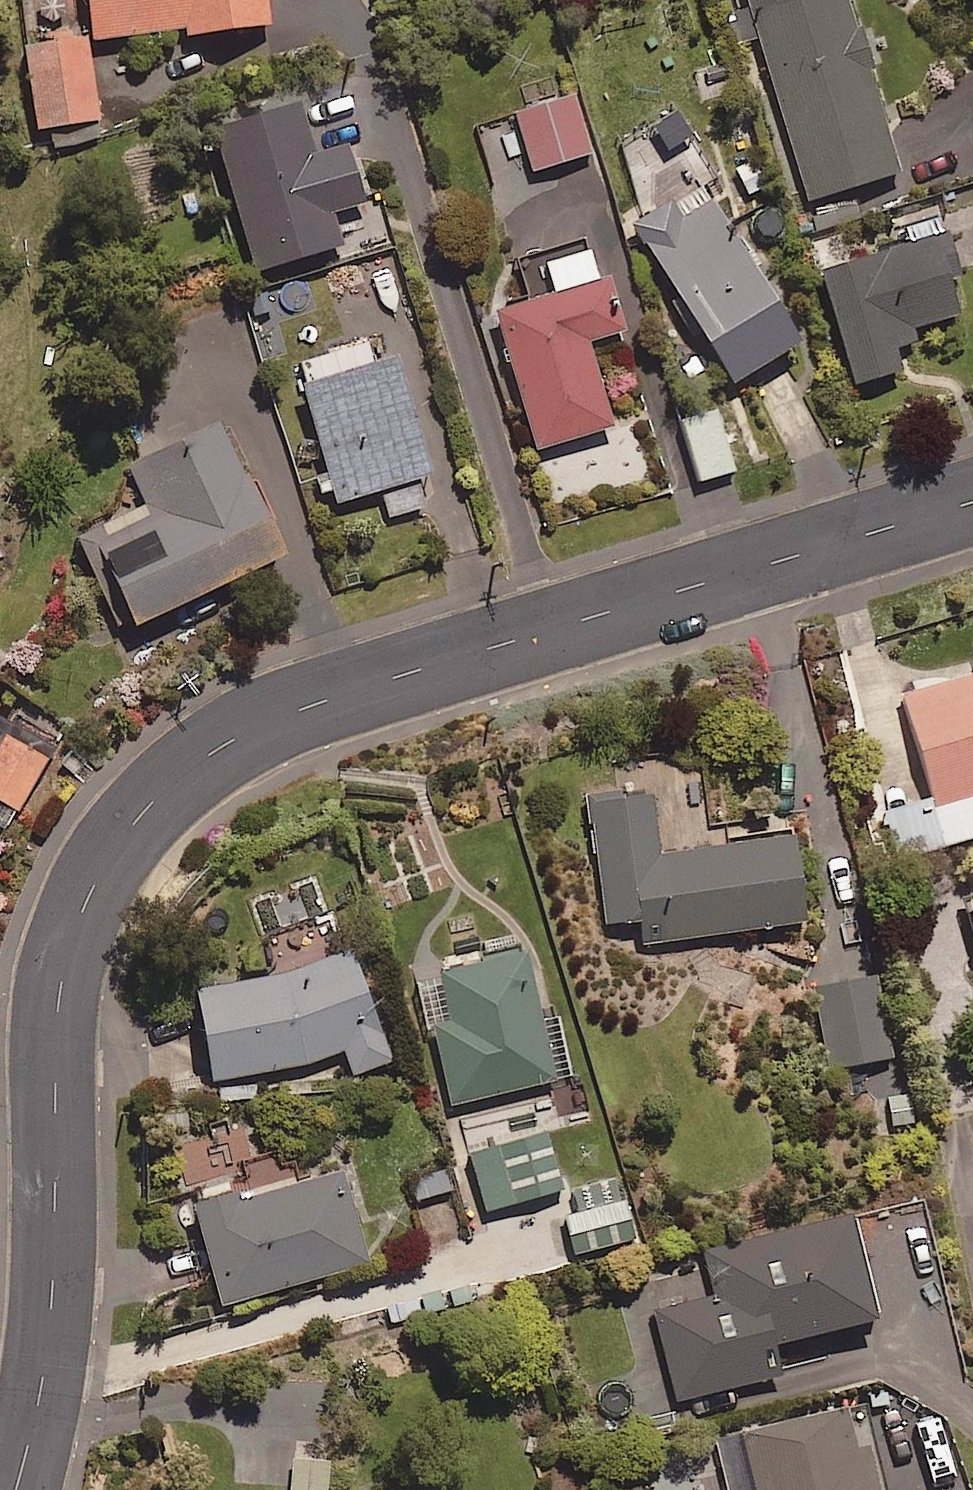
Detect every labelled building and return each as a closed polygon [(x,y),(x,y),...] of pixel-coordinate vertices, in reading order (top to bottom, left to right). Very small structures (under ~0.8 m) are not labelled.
[(271,27),(267,0),(81,0),(87,43),(182,30),(183,39),(271,27)] [(897,174),(843,0),(747,0),(750,9),(723,18),(731,44),(757,36),(808,202),(897,174)] [(79,144),(99,141),(84,40),(20,49),(32,132),(76,125),(79,144)] [(532,172),(588,156),(572,99),(516,114),(532,172)] [(695,182),(710,173),(675,114),(615,150),(652,212),(631,225),(728,387),(794,347),(695,182)] [(888,339),(966,314),(937,221),(902,231),(907,248),(817,276),(852,388),(899,373),(888,339)] [(584,345),(614,336),(588,253),(542,266),(552,297),(492,315),(533,452),(610,430),(584,345)] [(427,477),(397,381),(374,366),(298,389),(334,506),(379,492),(388,520),(422,509),(414,481),(427,477)] [(699,483),(732,472),(712,413),(679,424),(699,483)] [(179,439),(171,423),(148,434),(158,455),(123,472),(140,508),(73,540),(119,636),(279,559),(214,423),(179,439)] [(902,697),(944,841),(972,833),(972,677),(902,697)] [(55,755),(0,724),(0,806),(21,818),(55,755)] [(658,857),(650,795),(591,802),(606,926),(640,921),(643,946),(800,926),(789,841),(658,857)] [(554,1020),(539,1024),(522,954),(436,975),(447,1020),(431,1024),(452,1107),(568,1078),(554,1020)] [(347,1076),(380,1069),(355,960),(190,998),(211,1086),(343,1056),(347,1076)] [(831,1070),(888,1060),(874,980),(817,990),(831,1070)] [(486,1214),(559,1194),(544,1138),(470,1158),(486,1214)] [(219,1309),(365,1268),(340,1176),(194,1216),(219,1309)] [(574,1257),(634,1242),(625,1204),(564,1219),(574,1257)] [(768,1350),(874,1325),(849,1220),(700,1256),(710,1300),(653,1314),(675,1405),(775,1381),(768,1350)] [(859,1413),(714,1443),(724,1489),(875,1489),(859,1413)] [(327,1464),(291,1461),(288,1489),(325,1489),(327,1464)]
